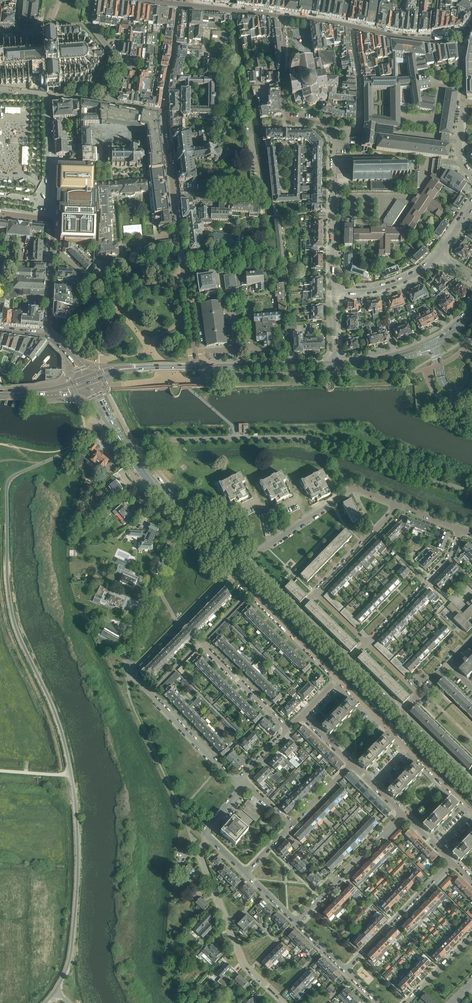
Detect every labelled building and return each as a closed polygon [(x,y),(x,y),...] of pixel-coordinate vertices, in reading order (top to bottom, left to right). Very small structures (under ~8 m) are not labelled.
[(21,24),(27,25),(26,25),(29,26),(31,26),(33,26),(34,15),(37,15),(39,0),(32,0),(30,0),(19,0),(16,21),(18,21),(18,24),(21,24)] [(101,9),(100,17),(100,19),(99,24),(99,25),(105,25),(107,13),(108,1),(103,0),(102,0),(101,9)] [(286,1),(285,10),(288,11),(295,12),(298,12),(301,13),(303,0),(289,0),(289,2),(286,1)] [(301,13),(310,14),(312,0),(303,0),(301,13)] [(311,14),(319,15),(321,0),(314,0),(311,14)] [(324,16),(329,17),(332,0),(327,0),(324,16)] [(329,17),(340,19),(345,20),(346,14),(348,6),(349,0),(332,0),(329,17)] [(350,9),(356,10),(362,11),(363,2),(363,1),(357,0),(351,0),(350,9)] [(386,0),(380,0),(379,5),(378,9),(376,26),(385,28),(388,10),(392,11),(393,3),(393,4),(389,4),(388,5),(385,5),(386,0)] [(398,30),(403,31),(405,14),(409,15),(409,14),(411,14),(411,12),(412,4),(411,4),(411,0),(402,0),(401,9),(398,30)] [(439,11),(437,30),(443,29),(445,6),(446,0),(440,0),(440,4),(439,10),(439,11)] [(457,6),(463,9),(471,13),(471,11),(471,2),(468,0),(458,0),(457,3),(457,6)] [(117,27),(117,20),(120,2),(114,1),(112,13),(111,26),(117,27)] [(360,23),(366,24),(369,3),(363,2),(362,11),(360,23)] [(374,26),(377,4),(375,3),(369,2),(369,3),(366,24),(374,26)] [(129,23),(129,20),(131,4),(126,3),(125,3),(123,21),(122,29),(123,29),(129,30),(129,29),(130,29),(131,27),(129,26),(130,23),(129,23)] [(392,13),(390,29),(398,30),(401,9),(396,8),(397,4),(393,3),(392,11),(392,12),(392,13)] [(421,3),(420,13),(427,13),(428,3),(421,3)] [(8,12),(9,7),(16,7),(16,5),(9,5),(5,4),(4,7),(4,10),(3,24),(3,26),(8,27),(9,21),(7,20),(7,12),(8,12)] [(132,38),(143,40),(144,29),(139,28),(141,5),(136,4),(133,27),(132,38)] [(457,6),(456,8),(456,12),(453,27),(462,24),(465,22),(468,20),(471,13),(463,9),(457,6)] [(14,25),(16,7),(9,7),(8,12),(7,12),(7,20),(9,21),(8,27),(14,27),(14,25)] [(148,34),(147,41),(146,47),(146,50),(146,53),(148,53),(151,54),(151,52),(151,50),(151,47),(151,45),(152,34),(155,8),(154,7),(150,7),(148,34)] [(156,46),(158,46),(160,46),(161,39),(164,39),(165,38),(166,29),(167,22),(169,10),(155,8),(152,34),(151,45),(156,46)] [(411,14),(410,23),(409,32),(416,32),(418,9),(413,8),(413,12),(411,12),(411,14)] [(176,11),(169,10),(167,22),(174,23),(175,19),(176,11)] [(453,27),(456,12),(450,11),(447,28),(453,27)] [(178,27),(183,29),(189,30),(189,13),(179,12),(179,20),(178,27)] [(189,13),(189,30),(189,40),(188,44),(193,45),(193,40),(194,40),(200,41),(201,41),(202,27),(215,29),(217,29),(217,26),(218,23),(214,23),(208,23),(202,22),(203,14),(189,13)] [(426,32),(427,20),(427,13),(420,13),(419,17),(419,20),(418,32),(426,32)] [(202,22),(208,23),(214,23),(218,23),(221,23),(226,23),(226,16),(226,15),(221,15),(213,15),(203,14),(202,22)] [(239,33),(238,34),(239,36),(239,38),(240,38),(241,38),(242,45),(243,45),(246,44),(245,36),(251,36),(251,34),(254,34),(253,19),(249,18),(247,18),(247,19),(247,20),(247,21),(248,21),(248,22),(248,23),(249,24),(248,25),(248,26),(247,26),(246,26),(241,26),(239,25),(239,27),(240,32),(240,33),(239,33)] [(247,18),(238,18),(238,19),(239,25),(241,26),(246,26),(247,26),(248,26),(248,25),(249,24),(248,23),(248,22),(248,21),(247,21),(247,20),(247,19),(247,18)] [(260,19),(255,19),(257,40),(258,49),(263,48),(262,40),(260,19)] [(265,20),(260,19),(262,40),(263,48),(263,49),(269,48),(267,35),(266,34),(265,20)] [(271,20),(265,20),(266,34),(267,35),(269,48),(273,47),(273,38),(271,20)] [(276,20),(271,20),(273,38),(273,47),(274,56),(276,55),(280,55),(278,38),(277,26),(276,20)] [(174,23),(167,22),(166,29),(165,38),(172,39),(173,34),(173,29),(174,23)] [(313,50),(318,50),(320,49),(318,26),(310,25),(310,28),(312,42),(313,50)] [(319,58),(317,59),(317,61),(320,60),(320,62),(321,66),(323,65),(329,64),(327,52),(327,47),(328,46),(334,45),(334,39),(326,40),(324,27),(318,26),(320,49),(318,50),(319,58)] [(1,83),(1,84),(2,84),(2,83),(5,83),(5,84),(6,85),(7,84),(7,83),(11,82),(11,83),(12,84),(12,83),(12,82),(17,82),(17,83),(17,84),(18,83),(18,82),(22,81),(22,83),(23,83),(24,83),(24,81),(28,81),(28,82),(29,83),(30,82),(29,81),(34,81),(34,82),(34,83),(35,82),(35,81),(39,80),(39,82),(40,82),(41,82),(42,82),(43,84),(42,85),(43,85),(44,85),(44,86),(44,87),(45,87),(46,87),(45,88),(46,88),(47,88),(47,90),(46,90),(46,91),(47,91),(47,92),(48,92),(48,91),(50,90),(53,90),(53,91),(54,91),(54,90),(56,90),(59,90),(59,91),(60,91),(60,90),(61,90),(61,89),(60,89),(60,88),(60,85),(62,85),(62,84),(64,84),(70,83),(70,84),(70,83),(74,83),(74,86),(76,86),(77,86),(77,83),(80,83),(81,83),(86,82),(86,83),(86,82),(89,82),(90,82),(90,81),(92,78),(92,79),(92,78),(91,74),(91,73),(93,72),(94,72),(93,71),(94,68),(95,69),(95,68),(94,68),(97,67),(98,67),(97,66),(98,64),(99,64),(99,63),(97,61),(99,61),(99,60),(101,60),(101,61),(102,61),(101,60),(103,58),(104,58),(104,57),(103,57),(103,55),(104,54),(104,53),(103,54),(101,52),(101,51),(100,51),(100,52),(98,52),(98,51),(97,51),(97,49),(98,49),(98,48),(97,48),(96,46),(97,45),(96,45),(96,46),(93,45),(93,44),(92,45),(91,42),(92,41),(91,41),(89,40),(89,39),(89,35),(90,35),(89,35),(87,32),(87,31),(86,32),(83,31),(82,30),(82,31),(81,30),(79,31),(77,29),(78,28),(77,27),(76,27),(76,29),(72,29),(72,27),(71,28),(71,29),(67,29),(67,28),(66,27),(66,28),(66,29),(62,29),(62,28),(61,27),(60,28),(60,30),(57,30),(57,29),(55,29),(54,29),(54,30),(54,31),(54,32),(53,33),(51,34),(50,34),(50,33),(49,33),(49,34),(48,34),(47,34),(45,32),(44,30),(45,30),(44,29),(44,30),(42,30),(41,30),(42,31),(42,33),(41,33),(42,33),(42,34),(40,34),(40,36),(38,36),(37,36),(38,37),(38,39),(37,39),(37,40),(33,41),(33,40),(32,39),(31,40),(31,41),(27,41),(27,40),(26,39),(25,40),(25,41),(21,41),(21,40),(20,39),(20,40),(20,42),(16,42),(15,41),(15,40),(14,41),(14,42),(10,42),(10,41),(9,40),(8,41),(8,42),(4,43),(4,41),(3,41),(2,42),(3,43),(0,43),(0,83),(1,83)] [(183,40),(186,40),(189,40),(189,30),(183,29),(178,27),(177,32),(184,33),(185,33),(185,32),(187,32),(187,35),(184,35),(184,36),(183,40)] [(333,28),(324,27),(326,40),(334,39),(333,28)] [(343,29),(333,28),(334,39),(334,45),(334,46),(334,47),(340,46),(339,38),(343,38),(343,29)] [(363,35),(364,43),(365,54),(366,56),(372,55),(369,36),(363,35)] [(371,36),(369,36),(372,55),(375,55),(376,56),(373,57),(374,58),(372,58),(372,62),(372,63),(373,63),(374,67),(379,66),(380,76),(385,76),(383,65),(378,66),(378,61),(375,37),(373,37),(371,36)] [(343,38),(339,38),(340,46),(342,46),(343,50),(351,49),(350,39),(350,37),(343,38)] [(142,47),(142,46),(143,40),(132,38),(131,45),(130,56),(130,57),(136,59),(137,46),(142,47)] [(392,54),(392,52),(390,41),(385,40),(388,58),(388,59),(393,59),(393,54),(392,54)] [(395,80),(393,79),(363,80),(363,84),(364,84),(364,94),(371,94),(371,89),(390,89),(390,94),(399,94),(399,88),(410,87),(411,94),(413,108),(434,111),(435,98),(420,96),(419,91),(431,89),(429,78),(418,79),(418,78),(417,70),(426,68),(425,58),(416,57),(416,55),(424,56),(423,45),(416,44),(403,43),(403,42),(400,42),(390,41),(392,52),(396,53),(409,55),(408,60),(407,61),(411,80),(395,80)] [(359,55),(365,54),(364,43),(357,44),(358,47),(359,55)] [(130,56),(131,45),(127,45),(124,44),(124,46),(122,46),(120,54),(130,56)] [(425,58),(426,68),(428,68),(428,65),(433,64),(432,58),(430,46),(423,45),(424,56),(425,58)] [(446,46),(448,61),(448,64),(449,64),(450,64),(451,64),(452,64),(453,64),(453,63),(455,63),(455,67),(458,67),(458,65),(458,60),(457,53),(456,45),(446,46)] [(436,59),(434,59),(434,64),(437,64),(442,63),(442,62),(440,46),(434,46),(436,57),(436,59)] [(329,64),(335,63),(334,51),(327,52),(329,64)] [(407,61),(408,60),(396,58),(396,53),(392,52),(392,54),(393,54),(393,59),(388,59),(389,65),(390,75),(393,75),(392,75),(393,79),(395,80),(396,62),(407,61)] [(289,81),(290,83),(290,85),(289,85),(290,91),(291,91),(292,94),(291,94),(292,96),(294,96),(295,101),(295,103),(295,104),(295,103),(296,103),(296,104),(297,104),(298,105),(299,105),(300,105),(301,104),(302,104),(302,103),(303,103),(303,104),(305,104),(305,103),(305,104),(306,105),(307,105),(309,106),(310,106),(311,106),(312,106),(313,105),(314,105),(315,104),(316,103),(317,102),(317,101),(317,102),(319,101),(319,100),(319,101),(320,101),(320,102),(321,102),(322,102),(323,102),(324,102),(325,101),(325,100),(325,99),(327,99),(326,96),(328,96),(328,94),(328,93),(329,93),(329,94),(336,94),(336,87),(337,88),(338,79),(330,78),(330,75),(324,74),(324,73),(322,73),(321,68),(323,67),(323,65),(321,66),(320,62),(320,60),(317,61),(317,59),(313,60),(313,61),(312,62),(311,58),(310,58),(308,59),(308,55),(298,56),(299,60),(297,61),(297,60),(295,61),(296,62),(296,64),(295,64),(294,63),(293,63),(292,63),(291,63),(291,64),(290,65),(288,66),(290,73),(289,75),(290,79),(289,79),(289,81)] [(183,74),(186,60),(176,59),(175,58),(171,72),(172,72),(171,76),(177,77),(182,77),(182,74),(183,74)] [(265,65),(260,65),(260,68),(261,68),(261,71),(260,71),(260,74),(261,78),(261,82),(266,82),(266,75),(267,75),(267,74),(266,74),(266,72),(267,72),(272,72),(272,70),(271,69),(271,64),(269,64),(270,69),(266,69),(266,65),(265,65)] [(157,71),(156,76),(158,76),(160,76),(165,77),(167,68),(162,67),(161,72),(157,71)] [(248,78),(248,80),(249,80),(250,82),(256,82),(255,78),(260,77),(259,68),(255,68),(255,72),(248,73),(249,78),(248,78)] [(140,72),(139,79),(142,79),(147,80),(147,78),(148,75),(150,75),(150,74),(145,73),(140,72)] [(194,85),(206,85),(214,85),(214,75),(211,75),(211,73),(203,73),(203,75),(203,77),(195,77),(195,75),(193,75),(193,77),(182,77),(177,77),(171,76),(169,90),(178,90),(178,82),(186,82),(186,90),(193,90),(193,85),(194,85)] [(147,80),(142,79),(140,105),(140,104),(144,105),(145,105),(155,107),(156,99),(151,98),(152,94),(153,85),(152,85),(153,80),(152,79),(150,79),(150,75),(148,75),(147,78),(147,80)] [(133,103),(140,105),(142,79),(139,79),(138,79),(137,86),(136,93),(135,93),(135,94),(133,103)] [(126,86),(125,88),(124,94),(124,96),(129,97),(128,102),(133,103),(135,94),(135,93),(135,92),(130,91),(131,86),(131,84),(126,84),(126,86)] [(259,109),(258,109),(260,119),(261,118),(262,118),(266,118),(266,117),(268,117),(268,116),(271,115),(271,116),(271,115),(274,115),(274,116),(275,116),(279,115),(280,115),(281,113),(281,112),(280,104),(279,105),(279,103),(280,103),(279,89),(280,89),(280,84),(276,84),(276,87),(273,87),(269,88),(269,95),(268,95),(268,103),(268,105),(267,105),(267,106),(267,107),(266,107),(264,108),(260,109),(259,109)] [(214,96),(214,85),(206,85),(206,108),(193,108),(193,90),(186,90),(178,90),(169,90),(169,94),(170,113),(174,113),(181,113),(181,114),(180,114),(180,115),(181,115),(183,116),(183,117),(184,117),(187,117),(187,118),(188,118),(188,117),(190,119),(213,119),(214,98),(215,98),(216,98),(216,97),(215,97),(215,96),(216,96),(216,95),(215,95),(215,96),(214,96)] [(356,91),(349,90),(342,89),(341,95),(356,98),(356,91)] [(433,159),(431,174),(432,174),(434,170),(439,173),(439,168),(441,158),(448,159),(448,158),(449,146),(450,145),(448,144),(448,142),(449,138),(449,135),(451,135),(451,134),(458,92),(457,92),(445,90),(439,133),(441,134),(440,143),(434,143),(434,144),(432,157),(438,158),(438,160),(433,159)] [(342,101),(356,103),(356,98),(341,95),(329,94),(328,99),(339,101),(342,101)] [(362,147),(361,152),(364,152),(364,151),(368,152),(368,148),(372,148),(372,146),(376,145),(376,149),(421,155),(432,157),(434,144),(429,143),(429,142),(420,141),(420,142),(414,141),(414,140),(406,139),(405,140),(400,140),(400,138),(392,137),(393,132),(399,133),(400,128),(400,105),(399,94),(390,94),(390,120),(372,117),(371,94),(364,94),(364,101),(364,124),(363,134),(361,147),(362,147)] [(330,105),(333,106),(335,106),(337,107),(344,108),(346,108),(356,111),(356,103),(342,101),(341,106),(338,105),(339,101),(328,99),(328,104),(330,105)] [(53,103),(52,103),(53,106),(52,106),(53,114),(53,118),(58,118),(60,123),(61,123),(61,122),(63,119),(63,118),(77,116),(76,101),(72,102),(72,101),(72,102),(66,102),(62,102),(58,102),(58,103),(53,103)] [(101,123),(101,104),(81,101),(81,116),(81,119),(81,123),(85,123),(86,123),(101,123)] [(330,105),(328,104),(324,102),(323,106),(322,105),(321,108),(322,108),(322,111),(327,113),(330,105)] [(109,106),(101,104),(101,123),(103,123),(103,124),(108,124),(108,123),(147,130),(149,141),(151,153),(150,153),(150,154),(151,158),(152,170),(166,168),(164,160),(164,158),(163,158),(161,146),(160,137),(159,126),(160,126),(160,123),(159,119),(159,116),(158,115),(154,114),(149,113),(145,112),(140,111),(137,111),(132,110),(130,109),(129,109),(128,109),(125,109),(125,108),(123,108),(122,108),(119,107),(118,107),(113,106),(109,106)] [(327,113),(333,115),(335,115),(336,112),(333,111),(334,108),(335,106),(333,106),(330,105),(327,113)] [(0,106),(0,138),(6,139),(7,135),(10,136),(11,120),(7,119),(8,106),(0,106)] [(344,113),(344,118),(355,120),(356,111),(346,108),(344,108),(346,109),(346,113),(344,113)] [(174,118),(174,113),(170,113),(170,124),(171,130),(172,130),(177,129),(183,129),(182,119),(182,118),(174,118)] [(54,124),(53,124),(54,141),(55,141),(63,141),(63,135),(62,132),(62,128),(60,123),(58,118),(53,118),(54,124)] [(83,163),(96,164),(96,159),(95,150),(93,150),(92,130),(92,129),(86,130),(85,130),(85,123),(81,123),(81,130),(82,151),(82,160),(82,161),(83,163)] [(214,161),(215,162),(216,162),(217,161),(217,160),(219,160),(218,157),(220,157),(223,154),(223,152),(222,150),(219,147),(217,147),(217,145),(215,145),(215,144),(214,143),(213,144),(212,145),(212,146),(206,146),(206,144),(206,139),(205,139),(205,136),(207,135),(206,129),(191,131),(184,132),(184,131),(179,132),(177,133),(177,129),(172,130),(172,133),(173,140),(177,139),(178,152),(177,152),(178,157),(178,162),(180,162),(181,175),(177,175),(178,182),(185,181),(189,181),(189,184),(197,183),(195,173),(194,162),(214,160),(214,161)] [(264,134),(264,140),(265,140),(266,140),(266,139),(270,139),(270,145),(266,145),(265,149),(266,149),(267,149),(269,149),(273,148),(273,147),(273,146),(273,142),(273,131),(270,131),(270,130),(268,130),(267,131),(265,131),(265,134),(264,134)] [(273,131),(273,142),(281,142),(282,142),(283,142),(285,142),(286,142),(286,131),(285,131),(283,131),(282,131),(282,130),(280,130),(280,131),(277,131),(276,130),(274,130),(274,131),(273,131)] [(286,131),(286,142),(288,142),(289,142),(297,142),(297,140),(297,131),(297,130),(295,130),(294,131),(291,131),(289,131),(288,131),(286,131)] [(312,132),(308,140),(310,143),(318,136),(315,133),(314,134),(312,132)] [(318,136),(310,143),(313,145),(313,148),(321,148),(322,141),(321,141),(319,139),(320,138),(318,136)] [(63,141),(55,141),(55,148),(56,155),(58,155),(60,154),(61,154),(62,154),(67,153),(70,153),(70,151),(72,151),(72,146),(67,146),(67,140),(63,141)] [(108,159),(107,164),(108,164),(108,165),(112,165),(113,165),(113,166),(113,165),(117,165),(117,166),(118,166),(118,165),(121,165),(121,166),(122,166),(122,165),(125,165),(125,166),(126,166),(126,165),(130,165),(129,165),(129,166),(130,166),(130,167),(131,167),(131,166),(132,166),(132,167),(136,167),(136,166),(137,166),(137,167),(143,167),(143,162),(142,161),(144,159),(145,159),(145,158),(145,155),(145,154),(144,155),(143,153),(146,153),(146,146),(140,146),(139,145),(138,145),(137,146),(137,147),(136,147),(136,146),(132,146),(132,147),(130,147),(130,148),(129,148),(126,148),(125,148),(125,149),(122,149),(122,148),(121,148),(121,149),(118,149),(118,148),(117,148),(113,149),(113,147),(111,147),(109,147),(108,159)] [(295,147),(295,157),(301,157),(301,155),(303,155),(303,149),(301,149),(301,147),(297,147),(295,147)] [(303,155),(303,156),(304,156),(304,153),(312,153),(312,156),(321,156),(322,155),(322,153),(321,153),(321,148),(313,148),(307,148),(304,148),(304,147),(303,147),(303,149),(303,155)] [(269,149),(267,149),(268,159),(276,158),(275,148),(273,148),(269,149)] [(70,153),(70,154),(70,159),(72,159),(78,160),(79,160),(82,160),(82,151),(72,151),(70,151),(70,153)] [(295,157),(295,166),(300,166),(300,165),(303,165),(303,163),(303,159),(301,159),(301,157),(295,157)] [(276,158),(268,159),(269,168),(277,168),(276,158)] [(392,163),(391,163),(391,160),(382,160),(382,159),(381,159),(381,160),(376,160),(376,159),(375,159),(375,160),(370,160),(370,159),(370,160),(365,160),(365,159),(364,159),(364,160),(359,160),(359,159),(358,159),(358,160),(352,160),(352,181),(358,181),(358,182),(359,182),(359,181),(364,181),(364,182),(365,182),(365,181),(370,181),(370,182),(370,181),(375,181),(375,182),(376,182),(376,181),(381,181),(381,182),(382,182),(382,181),(391,181),(392,181),(392,176),(396,176),(396,175),(399,175),(399,176),(400,176),(400,175),(403,175),(403,176),(404,176),(404,175),(406,175),(406,176),(407,176),(407,174),(408,173),(410,174),(409,173),(410,171),(411,171),(410,170),(410,168),(411,168),(411,167),(410,168),(409,166),(410,165),(409,164),(408,166),(406,165),(407,163),(406,163),(406,165),(403,165),(403,163),(402,163),(402,165),(399,165),(399,163),(399,165),(395,165),(395,163),(394,163),(394,165),(393,165),(394,164),(394,163),(393,163),(393,162),(392,162),(392,163)] [(56,179),(56,191),(57,191),(57,206),(59,206),(59,208),(59,212),(59,215),(59,218),(59,226),(58,237),(60,237),(60,241),(65,241),(64,242),(66,242),(84,242),(93,243),(93,242),(96,242),(96,225),(97,213),(99,213),(99,208),(97,184),(97,183),(94,183),(94,166),(95,165),(83,164),(70,164),(58,163),(58,167),(58,168),(57,168),(56,179)] [(98,245),(96,245),(96,246),(97,256),(119,255),(118,246),(118,243),(115,243),(112,243),(111,221),(113,220),(111,195),(120,194),(120,195),(125,195),(125,196),(126,196),(127,197),(128,197),(129,197),(130,197),(131,197),(132,197),(132,196),(133,196),(134,196),(134,195),(135,195),(135,194),(140,193),(140,192),(149,192),(149,184),(150,184),(153,184),(153,180),(151,180),(139,181),(139,180),(132,181),(131,181),(131,180),(130,180),(129,180),(128,180),(127,181),(126,181),(119,182),(113,183),(112,165),(108,165),(109,183),(97,184),(99,208),(99,213),(98,245)] [(295,166),(294,175),(300,176),(300,174),(303,174),(303,171),(303,169),(300,169),(300,166),(295,166)] [(152,170),(153,180),(154,180),(154,184),(153,184),(155,214),(157,214),(158,228),(172,226),(171,220),(172,220),(171,214),(170,212),(171,212),(171,211),(170,207),(169,201),(170,201),(169,196),(167,185),(168,185),(167,180),(166,174),(166,168),(152,170)] [(277,168),(269,168),(269,174),(270,178),(278,177),(277,168)] [(411,209),(402,223),(402,228),(404,228),(404,225),(413,231),(415,227),(414,227),(426,208),(436,215),(435,216),(439,218),(442,213),(441,212),(444,208),(432,200),(439,190),(440,191),(442,188),(439,185),(437,184),(443,176),(440,174),(439,174),(439,173),(434,170),(432,174),(430,177),(432,178),(432,179),(431,180),(420,195),(417,193),(415,196),(416,197),(415,198),(414,198),(411,202),(414,204),(411,209)] [(460,194),(462,191),(466,185),(462,183),(463,181),(460,179),(461,178),(457,175),(456,177),(450,172),(449,174),(446,171),(443,176),(437,184),(439,185),(441,182),(460,194)] [(294,175),(294,185),(300,185),(302,185),(302,184),(302,183),(302,179),(302,178),(300,178),(300,176),(294,175)] [(278,177),(270,178),(271,187),(279,186),(278,177)] [(304,179),(304,182),(306,182),(306,183),(313,184),(313,187),(321,187),(322,186),(322,185),(322,184),(322,183),(321,183),(321,179),(304,179)] [(391,191),(391,181),(382,181),(382,182),(381,182),(381,181),(376,181),(376,182),(375,182),(375,181),(370,181),(370,182),(371,191),(391,191)] [(294,188),(294,195),(300,195),(300,193),(302,193),(302,188),(302,187),(302,185),(300,185),(294,185),(294,188)] [(466,185),(462,191),(467,195),(470,190),(468,189),(469,187),(466,185)] [(279,186),(271,187),(271,189),(272,196),(280,195),(279,188),(279,186)] [(302,187),(302,188),(302,193),(302,195),(302,196),(304,196),(311,196),(311,193),(307,193),(307,191),(310,191),(311,190),(313,190),(313,194),(313,196),(321,196),(321,194),(322,194),(322,191),(321,191),(321,187),(313,187),(302,187)] [(456,212),(461,204),(467,196),(462,192),(460,195),(451,209),(456,212)] [(181,197),(180,197),(182,210),(183,219),(187,219),(187,221),(183,222),(184,225),(187,225),(188,227),(189,235),(190,242),(189,242),(190,251),(196,250),(196,251),(197,251),(198,251),(200,251),(199,249),(199,247),(202,247),(201,236),(202,236),(201,231),(203,231),(203,227),(203,224),(209,224),(211,224),(211,221),(231,221),(231,216),(240,216),(240,213),(247,213),(249,214),(249,216),(257,217),(257,216),(259,216),(259,214),(258,214),(258,212),(260,213),(260,208),(254,207),(255,202),(204,198),(196,198),(181,197)] [(353,230),(353,241),(354,241),(357,241),(357,240),(380,240),(379,252),(378,252),(378,256),(385,256),(385,255),(389,255),(390,241),(401,241),(401,242),(405,242),(405,235),(404,235),(404,231),(404,228),(402,228),(390,228),(389,228),(389,226),(403,204),(405,205),(406,206),(397,199),(397,200),(387,215),(386,215),(386,224),(383,224),(383,225),(381,225),(381,224),(376,224),(376,228),(370,228),(370,230),(354,230),(353,230)] [(311,203),(305,203),(305,212),(310,212),(310,213),(316,213),(316,210),(321,210),(321,209),(321,206),(321,203),(311,203)] [(310,216),(305,216),(305,219),(310,220),(310,226),(322,227),(322,226),(323,226),(323,223),(322,223),(322,220),(317,220),(317,218),(314,218),(314,216),(310,216)] [(280,219),(274,219),(278,253),(278,261),(284,260),(280,219)] [(2,229),(1,235),(2,235),(5,235),(7,235),(8,223),(8,222),(6,222),(5,222),(3,222),(2,222),(0,221),(0,222),(0,228),(2,229)] [(442,222),(432,236),(437,240),(448,223),(445,221),(444,224),(442,222)] [(10,236),(16,236),(17,223),(11,223),(8,222),(8,223),(7,235),(5,235),(4,244),(8,245),(10,236)] [(17,223),(16,236),(27,238),(26,240),(25,243),(27,244),(29,241),(32,225),(29,225),(23,224),(17,223)] [(32,225),(29,241),(32,241),(33,232),(43,233),(44,226),(32,225)] [(352,246),(352,229),(352,225),(344,225),(344,246),(352,246)] [(243,235),(213,233),(212,246),(242,248),(243,235)] [(467,239),(465,237),(461,242),(458,247),(458,246),(455,250),(457,251),(456,252),(457,253),(457,254),(460,257),(467,246),(464,244),(467,239)] [(32,241),(32,244),(33,244),(33,248),(42,248),(43,242),(35,241),(35,239),(32,239),(32,241)] [(162,248),(167,248),(172,247),(171,239),(160,241),(161,248),(161,249),(162,248)] [(306,251),(314,251),(314,248),(317,248),(317,246),(322,247),(322,243),(323,243),(323,241),(322,240),(313,240),(313,244),(310,243),(310,248),(306,248),(306,251)] [(76,245),(65,245),(65,251),(69,251),(73,256),(79,250),(76,246),(76,245)] [(406,247),(411,253),(414,251),(409,245),(406,247)] [(460,257),(464,259),(464,258),(465,258),(465,259),(466,259),(467,258),(468,259),(471,255),(470,254),(471,252),(471,247),(470,248),(467,246),(460,257)] [(79,250),(73,256),(76,259),(77,260),(85,253),(83,251),(84,251),(81,248),(80,249),(79,250)] [(423,248),(410,260),(414,264),(429,250),(426,248),(424,250),(423,248)] [(352,265),(352,252),(344,252),(344,266),(345,269),(346,270),(352,265)] [(85,253),(77,260),(81,265),(88,259),(85,256),(87,255),(85,253)] [(88,259),(81,265),(82,265),(84,268),(86,270),(89,267),(91,266),(91,264),(89,262),(91,260),(92,260),(92,259),(88,259)] [(319,260),(317,260),(308,260),(308,262),(311,262),(311,264),(313,264),(313,269),(321,269),(321,268),(322,268),(322,267),(322,264),(322,260),(319,260)] [(113,267),(97,279),(101,283),(116,272),(119,269),(116,265),(113,267)] [(366,278),(368,273),(353,268),(352,265),(346,270),(346,271),(349,273),(355,275),(355,274),(366,278)] [(397,267),(381,272),(383,278),(402,271),(401,267),(398,269),(397,267)] [(11,278),(45,280),(45,275),(36,275),(36,270),(33,270),(31,270),(23,269),(18,269),(17,269),(14,269),(11,268),(11,276),(11,278)] [(65,269),(65,279),(65,280),(69,281),(69,282),(72,282),(72,279),(72,273),(73,271),(71,269),(65,269)] [(72,273),(72,279),(72,282),(71,284),(73,284),(75,284),(77,282),(78,284),(79,283),(80,284),(83,282),(73,271),(72,273)] [(435,284),(444,276),(442,273),(441,273),(440,272),(439,273),(438,272),(435,275),(430,280),(428,282),(429,284),(433,281),(435,284)] [(246,276),(241,276),(242,287),(255,285),(255,287),(256,291),(264,290),(263,285),(262,273),(246,274),(246,276)] [(199,293),(205,292),(217,290),(216,290),(214,274),(197,276),(199,293)] [(232,280),(225,281),(226,289),(241,287),(239,274),(233,275),(232,275),(232,280)] [(444,276),(435,284),(438,287),(437,287),(441,292),(446,287),(444,285),(448,282),(447,282),(448,281),(447,279),(444,276)] [(322,282),(323,282),(323,279),(322,279),(322,278),(315,278),(315,277),(312,277),(312,278),(309,278),(309,282),(307,282),(307,283),(304,283),(300,283),(300,285),(304,285),(322,285),(322,282)] [(10,293),(10,298),(11,298),(13,298),(14,298),(17,298),(17,291),(18,289),(22,289),(23,289),(30,289),(45,290),(45,280),(11,278),(11,288),(11,292),(10,293)] [(464,297),(465,296),(465,295),(467,292),(468,291),(466,289),(465,289),(460,283),(459,284),(457,282),(452,286),(455,288),(454,289),(455,291),(456,292),(455,293),(456,295),(457,295),(458,294),(458,295),(459,295),(462,297),(463,297),(464,297)] [(286,312),(285,296),(286,296),(286,294),(285,294),(284,284),(277,284),(277,292),(275,292),(275,297),(277,297),(278,302),(279,312),(286,312)] [(415,288),(420,297),(423,295),(424,296),(425,296),(426,298),(429,297),(428,294),(423,286),(419,287),(419,286),(415,288)] [(412,291),(408,293),(412,302),(413,304),(417,303),(415,300),(417,300),(416,299),(420,297),(415,288),(412,290),(412,291)] [(305,292),(303,292),(303,295),(306,295),(306,299),(308,299),(308,300),(310,300),(310,299),(312,299),(312,300),(316,300),(316,299),(322,299),(322,298),(323,298),(323,295),(322,295),(322,292),(310,292),(308,292),(305,292)] [(440,293),(438,295),(451,308),(453,306),(454,307),(455,305),(455,304),(456,304),(452,300),(453,299),(450,296),(449,297),(446,299),(440,293)] [(252,307),(260,307),(260,301),(266,301),(266,300),(270,300),(270,295),(259,296),(259,295),(252,295),(252,307)] [(394,297),(398,310),(401,309),(399,305),(403,304),(403,303),(404,302),(403,299),(402,299),(401,295),(394,297)] [(446,313),(447,312),(448,313),(449,311),(449,310),(451,308),(438,295),(436,296),(439,299),(439,300),(442,303),(439,306),(438,307),(441,310),(442,309),(446,313)] [(54,302),(54,303),(67,305),(73,306),(73,299),(70,299),(68,299),(68,298),(54,297),(54,302)] [(388,299),(387,299),(389,303),(387,304),(388,307),(389,310),(395,308),(395,311),(397,316),(400,315),(398,310),(394,297),(391,298),(388,299)] [(380,300),(373,301),(376,319),(378,319),(378,314),(377,310),(381,309),(380,300)] [(26,302),(24,301),(23,310),(21,327),(41,329),(43,327),(43,322),(44,314),(43,314),(44,309),(26,307),(26,302)] [(201,304),(203,323),(204,325),(207,346),(227,343),(225,332),(226,332),(230,331),(228,316),(223,317),(221,302),(221,301),(201,304)] [(376,319),(373,301),(367,302),(368,311),(372,310),(372,314),(373,314),(373,319),(376,319)] [(346,306),(345,306),(345,311),(351,310),(351,313),(357,313),(357,310),(358,310),(358,306),(357,306),(357,302),(350,302),(350,303),(346,303),(346,306)] [(54,303),(53,317),(66,319),(67,319),(70,316),(69,316),(69,315),(72,313),(74,311),(73,310),(66,309),(67,305),(54,303)] [(435,322),(437,321),(437,320),(438,320),(436,316),(435,315),(436,314),(434,311),(433,311),(432,309),(429,311),(427,308),(425,304),(422,305),(424,309),(432,323),(434,322),(435,322)] [(3,311),(1,325),(11,326),(13,312),(13,310),(8,309),(8,308),(3,308),(3,311)] [(432,323),(424,309),(422,311),(423,314),(419,316),(418,313),(425,326),(427,325),(428,326),(430,325),(430,324),(432,323)] [(21,327),(23,310),(18,310),(17,312),(13,312),(11,326),(21,327)] [(322,313),(304,313),(304,315),(308,315),(308,320),(313,320),(313,321),(316,321),(316,320),(322,319),(323,318),(323,316),(322,316),(322,313)] [(413,322),(415,326),(416,325),(417,326),(419,330),(420,329),(421,330),(423,329),(423,328),(425,326),(418,313),(415,314),(415,315),(412,317),(413,319),(414,321),(413,322)] [(256,336),(256,342),(263,342),(264,346),(271,346),(270,345),(274,345),(274,340),(273,340),(271,325),(275,325),(274,322),(281,321),(281,314),(259,316),(259,314),(253,314),(254,323),(255,323),(256,336)] [(346,320),(346,321),(346,322),(346,323),(346,324),(347,324),(357,323),(357,319),(360,319),(360,317),(364,317),(364,314),(357,314),(357,316),(355,316),(355,317),(353,317),(353,316),(346,317),(346,320)] [(403,323),(399,325),(404,336),(405,336),(406,336),(407,336),(408,335),(410,334),(409,331),(410,331),(409,328),(408,328),(408,327),(412,326),(409,320),(406,321),(403,323)] [(387,337),(387,336),(388,336),(387,331),(386,332),(385,329),(382,330),(381,328),(381,327),(380,322),(376,323),(378,328),(381,343),(384,342),(385,343),(386,343),(387,342),(388,341),(387,337)] [(403,336),(404,336),(399,325),(396,326),(395,325),(392,327),(395,333),(394,333),(395,336),(396,336),(397,339),(400,338),(401,338),(402,338),(403,337),(403,336)] [(314,327),(310,327),(310,332),(310,344),(312,344),(312,350),(319,350),(319,348),(323,348),(323,341),(319,341),(319,338),(314,338),(314,327)] [(381,343),(378,328),(375,329),(375,332),(371,333),(374,345),(376,344),(377,345),(379,344),(379,343),(381,343)] [(374,345),(371,333),(370,330),(367,330),(368,334),(364,334),(365,337),(364,337),(365,341),(366,341),(366,342),(367,346),(368,346),(369,347),(371,346),(371,345),(374,345)] [(306,335),(306,338),(302,338),(302,350),(312,350),(312,344),(310,344),(310,332),(308,332),(308,335),(306,335)] [(293,334),(294,352),(302,352),(302,350),(302,338),(302,334),(293,334)] [(0,352),(0,353),(1,351),(2,348),(14,352),(19,337),(6,335),(0,352)] [(23,355),(31,339),(19,337),(14,352),(23,355)] [(349,351),(351,350),(352,349),(358,348),(357,345),(361,344),(359,337),(355,337),(356,338),(346,340),(346,341),(347,344),(348,350),(349,350),(349,351)] [(37,339),(31,339),(23,355),(27,358),(27,357),(37,339)] [(37,339),(27,357),(28,357),(31,360),(33,361),(36,357),(36,356),(37,356),(36,356),(37,354),(39,355),(43,351),(43,350),(48,344),(46,343),(47,342),(46,342),(47,341),(39,340),(37,339)] [(142,365),(142,368),(146,368),(146,370),(146,371),(146,372),(155,372),(155,371),(155,370),(155,364),(155,363),(154,363),(142,363),(142,364),(142,365)] [(95,443),(89,449),(92,452),(92,451),(95,454),(90,460),(102,469),(108,460),(97,451),(94,449),(97,445),(95,443)] [(80,466),(85,459),(81,456),(75,463),(80,466)] [(221,484),(218,485),(220,488),(221,490),(221,491),(223,493),(223,494),(225,493),(227,497),(230,502),(233,501),(235,503),(241,500),(248,497),(256,512),(260,510),(261,514),(267,513),(266,507),(276,502),(277,502),(282,499),(289,496),(297,511),(330,494),(324,482),(326,480),(325,477),(325,476),(322,472),(316,475),(312,477),(303,481),(301,482),(300,482),(293,467),(260,484),(256,476),(244,483),(244,482),(243,480),(242,479),(240,474),(230,479),(221,483),(221,484)] [(117,481),(110,486),(112,488),(110,489),(110,491),(110,492),(111,493),(112,494),(114,495),(115,495),(116,494),(118,496),(123,492),(121,489),(122,488),(117,481)] [(355,508),(355,507),(351,499),(342,504),(352,523),(361,518),(357,510),(358,509),(357,507),(355,508)] [(115,510),(113,512),(116,515),(118,513),(123,519),(121,521),(124,525),(126,523),(134,516),(122,503),(115,510)] [(107,510),(100,516),(103,519),(110,513),(107,510)] [(413,528),(413,527),(414,528),(416,522),(408,518),(407,522),(404,521),(402,519),(400,521),(405,525),(406,524),(405,527),(409,529),(410,526),(410,527),(413,528)] [(391,530),(396,535),(403,527),(405,525),(400,521),(391,530)] [(414,528),(413,530),(421,533),(422,531),(424,525),(416,522),(414,528)] [(129,530),(129,532),(134,532),(133,536),(142,537),(142,535),(145,536),(143,540),(145,540),(144,541),(144,542),(144,543),(142,543),(141,543),(139,543),(139,544),(138,544),(138,549),(141,550),(152,551),(152,545),(151,545),(152,543),(151,543),(156,532),(157,532),(159,528),(150,524),(148,528),(149,529),(148,532),(147,532),(146,535),(142,533),(143,531),(129,530)] [(429,536),(432,528),(424,525),(422,531),(426,532),(425,535),(429,536)] [(352,536),(345,530),(330,545),(337,552),(343,545),(345,547),(347,545),(345,543),(352,536)] [(391,530),(385,536),(392,542),(393,544),(398,539),(399,538),(396,535),(391,530)] [(438,539),(440,540),(446,542),(449,535),(441,531),(438,539)] [(378,540),(373,546),(378,551),(381,553),(386,548),(384,547),(378,540)] [(443,551),(446,542),(440,540),(438,544),(437,547),(437,548),(428,545),(427,548),(433,550),(435,551),(438,553),(439,552),(440,550),(443,551)] [(460,561),(465,556),(471,548),(471,547),(468,543),(463,541),(460,548),(462,549),(465,551),(464,553),(460,554),(461,555),(457,559),(456,557),(454,560),(457,563),(460,561)] [(330,545),(315,560),(322,567),(329,560),(330,562),(332,560),(330,559),(337,552),(330,545)] [(373,546),(368,551),(373,556),(378,551),(373,546)] [(402,548),(398,552),(403,557),(407,552),(402,548)] [(435,556),(438,553),(435,551),(433,550),(431,551),(430,550),(423,557),(431,564),(437,558),(435,556)] [(368,551),(363,556),(371,564),(376,558),(374,557),(373,556),(368,551)] [(363,556),(358,561),(363,566),(366,569),(371,564),(363,556)] [(423,557),(418,563),(419,564),(425,570),(431,564),(423,557)] [(117,558),(115,563),(126,568),(128,563),(117,558)] [(316,574),(322,567),(315,560),(300,576),(303,578),(302,579),(304,580),(307,582),(314,576),(315,577),(317,575),(316,574)] [(358,561),(353,566),(358,571),(363,566),(358,561)] [(452,563),(447,568),(453,574),(454,575),(457,572),(458,571),(461,568),(459,567),(456,564),(454,565),(452,563)] [(125,571),(126,568),(119,565),(116,572),(123,575),(120,582),(133,588),(137,580),(136,580),(138,577),(125,571)] [(353,566),(348,571),(353,576),(355,578),(360,573),(358,571),(353,566)] [(403,567),(397,573),(403,579),(409,572),(403,567)] [(452,576),(453,574),(447,568),(443,573),(449,579),(449,580),(453,577),(452,576)] [(461,568),(458,571),(465,578),(468,575),(466,573),(461,568)] [(348,571),(343,576),(348,581),(353,576),(348,571)] [(443,573),(438,578),(444,584),(445,585),(448,581),(447,581),(449,579),(443,573)] [(343,576),(338,581),(343,587),(348,581),(343,576)] [(395,577),(390,582),(397,589),(399,586),(401,583),(395,577)] [(442,586),(444,584),(438,578),(433,583),(440,589),(443,586),(442,586)] [(387,579),(382,584),(385,588),(391,594),(394,591),(397,589),(390,582),(387,579)] [(291,581),(284,588),(291,595),(290,596),(292,598),(293,597),(300,604),(307,596),(291,581)] [(338,581),(333,587),(338,592),(343,587),(338,581)] [(225,588),(214,599),(221,606),(230,596),(228,594),(234,588),(228,583),(224,587),(225,588)] [(118,607),(118,606),(119,607),(120,606),(119,606),(120,604),(122,602),(121,602),(122,600),(104,592),(104,593),(103,592),(104,588),(97,585),(94,593),(96,594),(94,597),(101,600),(100,602),(105,605),(107,601),(117,605),(116,607),(118,607)] [(333,587),(328,592),(330,594),(331,594),(333,597),(338,592),(333,587)] [(385,588),(380,593),(387,599),(389,596),(391,594),(385,588)] [(428,590),(423,595),(428,599),(430,601),(433,598),(436,601),(440,597),(434,592),(433,594),(428,590)] [(380,593),(375,598),(381,604),(384,602),(384,601),(387,599),(380,593)] [(423,595),(418,600),(423,605),(428,599),(423,595)] [(375,598),(370,603),(377,609),(379,607),(379,606),(381,604),(375,598)] [(207,620),(221,606),(214,599),(209,604),(209,603),(205,608),(200,613),(207,620)] [(461,611),(456,616),(453,619),(466,633),(471,627),(471,626),(467,621),(471,616),(471,617),(471,599),(471,600),(471,601),(469,600),(466,603),(469,607),(463,613),(461,611)] [(418,600),(413,605),(418,610),(420,612),(425,607),(423,605),(418,600)] [(326,616),(316,606),(311,601),(304,608),(311,614),(310,616),(311,618),(313,616),(319,623),(326,616)] [(451,602),(446,607),(456,616),(461,611),(451,602)] [(370,603),(365,608),(371,614),(374,612),(374,611),(374,612),(377,609),(370,603)] [(249,605),(247,607),(244,610),(242,612),(252,622),(252,623),(258,616),(252,611),(253,610),(249,605)] [(413,605),(408,610),(413,615),(418,610),(413,605)] [(365,608),(360,613),(367,619),(369,617),(369,616),(371,614),(365,608)] [(408,610),(403,615),(408,620),(413,615),(408,610)] [(185,627),(194,635),(195,634),(194,633),(207,620),(200,613),(187,627),(186,626),(185,627)] [(360,613),(355,619),(357,621),(360,623),(361,624),(364,622),(367,619),(360,613)] [(403,615),(398,620),(403,625),(408,620),(403,615)] [(252,623),(262,633),(268,626),(258,616),(252,623)] [(342,630),(326,616),(319,623),(326,629),(325,631),(327,632),(328,631),(335,638),(342,630)] [(398,620),(393,626),(398,630),(401,633),(406,628),(403,625),(398,620)] [(104,621),(99,630),(102,632),(101,634),(109,639),(111,636),(118,640),(123,632),(104,621)] [(235,627),(242,633),(243,631),(236,625),(235,627)] [(262,633),(273,643),(279,637),(268,626),(262,633)] [(393,626),(388,631),(393,635),(396,638),(401,633),(398,630),(393,626)] [(445,626),(440,631),(446,637),(449,634),(448,634),(451,632),(445,626)] [(183,629),(191,638),(194,635),(185,627),(183,629)] [(191,638),(183,629),(182,630),(183,631),(169,644),(176,651),(190,637),(191,638)] [(238,637),(240,635),(233,629),(231,630),(238,637)] [(438,629),(433,634),(435,636),(441,642),(443,639),(444,639),(446,637),(440,631),(438,629)] [(343,646),(350,652),(357,645),(342,630),(335,638),(341,644),(340,645),(342,647),(343,646)] [(243,631),(242,633),(248,640),(250,638),(243,631)] [(388,631),(383,636),(388,641),(393,635),(388,631)] [(245,643),(246,642),(240,635),(238,637),(245,643)] [(217,638),(212,642),(212,643),(217,647),(217,646),(223,652),(229,646),(219,636),(217,638)] [(383,636),(378,641),(381,644),(383,646),(385,649),(386,649),(391,643),(388,641),(383,636)] [(435,636),(430,641),(436,647),(439,645),(438,645),(441,642),(435,636)] [(290,648),(279,637),(273,643),(283,654),(290,648)] [(427,638),(422,644),(425,646),(431,652),(433,650),(434,650),(436,647),(430,641),(427,638)] [(229,646),(223,652),(233,662),(240,655),(242,653),(232,643),(229,646)] [(176,651),(169,644),(164,649),(160,653),(156,658),(163,665),(176,651)] [(257,645),(255,646),(262,653),(263,651),(257,645)] [(425,646),(420,651),(426,657),(429,655),(428,655),(431,652),(425,646)] [(251,650),(258,657),(260,655),(253,648),(251,650)] [(283,654),(293,664),(300,657),(290,648),(283,654)] [(420,651),(415,656),(421,662),(423,660),(424,660),(426,657),(420,651)] [(379,667),(364,652),(357,659),(364,666),(362,667),(364,669),(365,668),(372,674),(379,667)] [(240,655),(233,662),(244,672),(250,666),(250,665),(252,663),(242,653),(240,655)] [(272,659),(265,653),(263,654),(270,661),(272,659)] [(412,654),(407,659),(410,662),(416,668),(419,665),(418,665),(421,662),(415,656),(412,654)] [(199,656),(195,661),(193,663),(203,673),(209,667),(203,661),(204,660),(199,656)] [(266,665),(268,663),(261,656),(260,658),(266,665)] [(304,673),(309,668),(311,666),(307,662),(305,663),(300,657),(293,664),(294,664),(294,663),(304,673)] [(459,670),(462,673),(465,675),(467,678),(471,674),(471,673),(471,657),(468,661),(466,659),(464,661),(466,663),(464,665),(463,666),(463,667),(459,670)] [(153,675),(163,665),(156,658),(145,670),(144,669),(140,673),(145,679),(151,672),(153,675)] [(407,659),(402,665),(404,667),(407,670),(409,672),(410,672),(411,673),(413,670),(414,670),(416,668),(410,662),(407,659)] [(255,683),(261,677),(250,666),(244,672),(245,673),(255,683)] [(278,666),(277,667),(284,674),(285,672),(278,666)] [(203,673),(213,683),(219,676),(209,667),(203,673)] [(394,682),(379,667),(372,674),(379,681),(377,682),(379,684),(380,683),(387,689),(394,682)] [(280,678),(281,676),(275,669),(273,671),(280,678)] [(285,672),(284,674),(290,680),(292,679),(285,672)] [(311,682),(316,687),(324,679),(319,674),(316,672),(312,676),(315,678),(311,682)] [(304,674),(301,677),(306,682),(302,687),(303,688),(309,694),(315,689),(312,686),(307,681),(309,680),(304,674)] [(185,677),(192,684),(194,682),(187,676),(185,677)] [(224,693),(230,687),(219,676),(213,683),(224,693)] [(281,676),(280,678),(290,688),(291,686),(292,686),(288,683),(281,676)] [(271,687),(271,686),(261,677),(255,683),(265,693),(271,687)] [(444,678),(438,684),(453,699),(459,692),(444,678)] [(188,688),(190,686),(183,680),(182,681),(188,688)] [(194,682),(192,684),(199,691),(200,689),(194,682)] [(409,697),(394,682),(387,689),(394,695),(392,697),(394,699),(396,697),(403,704),(409,697)] [(174,688),(171,685),(169,687),(167,689),(164,691),(162,693),(162,694),(166,698),(167,697),(173,703),(179,697),(172,690),(174,688)] [(195,694),(197,693),(190,686),(188,688),(195,694)] [(230,687),(224,693),(234,704),(241,698),(230,687)] [(281,697),(271,687),(265,693),(271,698),(270,699),(275,704),(281,697)] [(297,691),(297,693),(298,694),(298,693),(304,699),(309,694),(303,688),(302,690),(300,688),(297,691)] [(459,692),(453,699),(467,713),(471,708),(471,705),(459,692)] [(210,706),(203,699),(200,696),(189,707),(182,713),(193,724),(199,718),(190,708),(194,705),(196,707),(202,701),(208,708),(210,706)] [(207,696),(205,697),(212,704),(213,702),(207,696)] [(189,707),(179,697),(173,703),(182,713),(189,707)] [(234,704),(244,714),(251,707),(241,698),(234,704)] [(294,698),(288,704),(294,710),(300,704),(294,698)] [(341,706),(335,712),(344,720),(356,707),(357,706),(349,698),(348,699),(343,704),(341,702),(339,704),(341,706)] [(284,708),(280,712),(284,715),(285,714),(287,716),(294,710),(288,704),(285,701),(281,705),(284,708)] [(213,705),(220,712),(222,711),(215,704),(213,705)] [(410,712),(425,727),(432,720),(417,706),(410,712)] [(257,713),(251,707),(244,714),(245,714),(255,724),(262,717),(257,712),(257,713)] [(216,716),(218,714),(211,708),(210,709),(216,716)] [(329,735),(331,733),(344,720),(335,712),(329,718),(327,716),(325,718),(327,720),(321,727),(329,735)] [(211,727),(202,717),(200,719),(199,718),(193,724),(203,735),(210,729),(209,728),(211,727)] [(226,719),(233,726),(235,724),(228,717),(226,719)] [(258,725),(263,731),(270,723),(265,718),(258,725)] [(447,735),(432,720),(425,727),(440,741),(447,735)] [(223,722),(229,729),(231,728),(224,721),(223,722)] [(278,731),(280,728),(276,725),(274,727),(270,723),(263,731),(267,735),(269,733),(273,736),(278,731)] [(235,724),(233,726),(240,732),(241,731),(235,724)] [(303,725),(297,731),(302,736),(308,730),(303,725)] [(236,736),(238,734),(231,728),(229,729),(236,736)] [(203,735),(213,745),(219,739),(210,729),(203,735)] [(247,734),(250,736),(246,739),(251,744),(257,738),(252,733),(254,732),(251,730),(247,734)] [(308,730),(302,736),(306,740),(312,734),(308,730)] [(384,735),(371,747),(380,755),(386,750),(388,748),(392,743),(394,741),(388,736),(385,733),(384,735)] [(312,734),(306,740),(311,745),(317,738),(312,734)] [(461,749),(447,735),(440,741),(455,756),(461,749)] [(244,737),(237,744),(242,749),(243,748),(245,750),(246,750),(247,750),(250,747),(249,747),(251,744),(246,739),(244,737)] [(317,738),(311,745),(315,749),(321,743),(317,738)] [(219,739),(213,745),(219,751),(218,752),(222,757),(229,750),(225,746),(219,739)] [(290,741),(286,745),(292,751),(293,752),(296,749),(295,748),(296,747),(293,744),(294,743),(292,740),(290,741)] [(315,749),(314,751),(316,753),(317,751),(320,753),(326,747),(321,743),(315,749)] [(287,756),(292,751),(286,745),(281,751),(287,756)] [(319,760),(317,762),(319,763),(323,760),(330,752),(326,747),(320,753),(323,756),(319,760)] [(359,761),(357,762),(359,764),(366,770),(367,769),(372,764),(374,762),(380,755),(371,747),(359,761)] [(299,758),(303,761),(309,756),(301,749),(298,752),(301,755),(299,756),(300,757),(299,758)] [(470,770),(471,768),(471,759),(461,749),(455,756),(470,770)] [(231,764),(238,757),(233,751),(226,759),(231,764)] [(330,752),(323,760),(327,764),(329,762),(335,756),(330,752)] [(283,768),(287,765),(290,768),(292,769),(294,767),(292,765),(289,761),(288,760),(282,755),(280,757),(278,754),(274,759),(280,765),(283,768)] [(231,764),(238,770),(243,765),(245,762),(239,756),(238,757),(231,764)] [(335,756),(329,762),(334,767),(339,760),(335,756)] [(294,767),(296,768),(303,761),(299,758),(296,761),(292,758),(289,761),(292,765),(294,767)] [(277,768),(280,765),(274,759),(269,764),(275,769),(277,768)] [(334,767),(328,772),(330,774),(336,769),(338,771),(344,765),(339,760),(334,767)] [(407,770),(401,776),(409,784),(422,771),(423,770),(415,762),(413,763),(408,768),(407,766),(405,768),(407,770)] [(265,779),(269,775),(271,776),(273,775),(265,767),(259,773),(265,779)] [(321,767),(316,772),(322,778),(327,773),(321,767)] [(351,771),(345,777),(349,782),(355,776),(351,771)] [(316,772),(312,776),(318,782),(322,778),(316,772)] [(268,797),(272,793),(276,789),(265,779),(259,773),(254,779),(259,784),(262,781),(271,789),(266,794),(268,797)] [(273,775),(271,776),(280,783),(282,781),(280,778),(279,777),(275,773),(273,775)] [(312,776),(307,781),(313,787),(318,782),(312,776)] [(355,776),(349,782),(354,786),(360,780),(355,776)] [(388,789),(387,791),(395,799),(396,797),(409,784),(401,776),(395,782),(393,780),(391,782),(393,784),(388,789)] [(306,780),(301,784),(309,792),(313,787),(307,781),(306,780)] [(360,780),(354,786),(358,790),(364,784),(360,780)] [(300,783),(295,787),(297,788),(304,796),(309,792),(301,784),(300,783)] [(364,784),(358,790),(363,795),(369,789),(364,784)] [(341,787),(337,792),(343,798),(347,793),(348,793),(342,787),(341,787)] [(297,788),(292,793),(300,801),(304,796),(297,788)] [(369,789),(363,795),(367,799),(373,793),(369,789)] [(286,796),(295,805),(300,801),(292,793),(291,792),(286,796)] [(337,792),(333,796),(339,802),(343,798),(337,792)] [(373,793),(367,799),(372,804),(378,798),(373,793)] [(286,796),(282,801),(285,804),(291,810),(295,805),(286,796)] [(333,796),(328,801),(334,807),(339,802),(333,796)] [(448,798),(436,811),(444,819),(450,813),(451,813),(453,811),(452,811),(457,806),(458,804),(450,796),(448,798)] [(378,798),(372,804),(376,808),(382,802),(378,798)] [(328,801),(324,805),(330,811),(334,807),(328,801)] [(382,802),(376,808),(381,812),(387,806),(382,802)] [(285,804),(280,808),(286,814),(291,810),(285,804)] [(324,805),(320,809),(326,815),(330,811),(324,805)] [(387,806),(381,812),(385,817),(386,817),(390,813),(391,811),(387,806)] [(320,809),(316,814),(322,820),(326,815),(320,809)] [(444,819),(436,811),(423,823),(422,825),(430,833),(436,827),(437,827),(439,825),(438,825),(444,819)] [(316,814),(311,818),(317,824),(322,820),(316,814)] [(227,821),(223,825),(225,827),(220,832),(235,845),(248,830),(233,817),(228,823),(227,821)] [(372,818),(368,822),(374,828),(378,823),(372,817),(372,818)] [(311,818),(307,823),(313,828),(317,824),(311,818)] [(368,822),(363,826),(369,832),(374,828),(368,822)] [(307,823),(303,827),(309,833),(313,828),(307,823)] [(363,826),(359,831),(365,837),(369,832),(363,826)] [(303,827),(298,831),(304,837),(309,833),(303,827)] [(409,829),(404,834),(409,839),(414,834),(412,832),(409,829)] [(298,831),(294,836),(300,842),(304,837),(298,831)] [(359,831),(355,835),(361,841),(365,837),(359,831)] [(409,839),(406,842),(410,847),(413,844),(419,838),(416,835),(414,834),(409,839)] [(355,835),(351,839),(357,845),(361,841),(355,835)] [(419,838),(413,844),(416,846),(414,848),(416,850),(418,848),(423,843),(422,841),(421,841),(419,838)] [(351,839),(346,844),(352,850),(357,845),(351,839)] [(460,862),(461,860),(471,849),(471,846),(465,839),(459,845),(457,844),(455,846),(457,847),(451,854),(460,862)] [(295,849),(298,846),(293,842),(292,843),(290,840),(288,843),(286,841),(282,845),(287,851),(292,846),(295,849)] [(385,844),(383,846),(391,853),(397,847),(392,843),(391,844),(388,841),(385,844)] [(418,848),(416,850),(418,852),(420,850),(423,853),(428,847),(425,845),(425,844),(423,843),(418,848)] [(346,844),(342,848),(348,854),(352,850),(346,844)] [(282,845),(277,850),(285,857),(289,852),(287,851),(282,845)] [(382,848),(379,851),(386,858),(391,853),(383,846),(381,848),(382,848)] [(423,853),(420,855),(425,860),(427,857),(433,852),(431,850),(428,847),(423,853)] [(342,848),(338,853),(344,858),(348,854),(342,848)] [(376,853),(374,855),(382,863),(386,858),(379,851),(376,854),(376,853)] [(427,857),(425,860),(427,862),(430,859),(435,864),(438,861),(435,859),(437,857),(434,854),(435,853),(433,852),(427,857)] [(338,853),(333,857),(339,863),(344,858),(338,853)] [(296,854),(289,861),(291,863),(291,864),(293,866),(293,865),(295,868),(301,862),(297,858),(298,857),(296,854)] [(372,857),(370,860),(377,867),(382,863),(374,855),(372,857)] [(333,857),(329,861),(335,867),(339,863),(333,857)] [(301,862),(295,868),(296,868),(296,869),(297,870),(298,870),(300,872),(302,874),(310,866),(304,859),(301,862)] [(367,863),(365,865),(373,872),(377,867),(370,860),(367,863)] [(325,866),(331,872),(335,867),(329,861),(325,866)] [(185,863),(179,869),(184,874),(185,874),(189,878),(190,877),(194,880),(188,886),(192,889),(200,880),(197,877),(199,875),(188,865),(187,866),(185,863)] [(363,867),(361,869),(368,877),(373,872),(365,865),(363,866),(363,867)] [(220,867),(217,871),(220,874),(217,877),(221,880),(223,878),(230,871),(224,866),(221,868),(220,867)] [(414,867),(409,872),(412,875),(418,880),(420,878),(419,878),(422,875),(421,874),(423,873),(418,868),(416,869),(414,867)] [(358,872),(356,874),(363,881),(368,877),(361,869),(358,872)] [(223,878),(228,882),(235,876),(230,871),(223,878)] [(309,876),(306,878),(307,879),(306,879),(308,881),(308,880),(311,883),(319,875),(317,873),(314,875),(310,871),(307,874),(309,876)] [(453,872),(451,875),(455,879),(453,881),(452,882),(456,885),(453,889),(455,891),(455,890),(456,889),(463,882),(453,872)] [(354,876),(351,879),(353,881),(352,882),(355,885),(358,888),(364,882),(363,881),(356,874),(354,876)] [(319,875),(311,883),(311,884),(312,885),(313,885),(315,887),(323,879),(319,875)] [(410,877),(408,879),(413,884),(416,882),(418,880),(412,875),(410,877)] [(240,882),(235,876),(228,882),(232,886),(230,888),(233,892),(236,889),(234,888),(240,882)] [(410,887),(413,884),(408,879),(406,877),(401,882),(403,884),(409,889),(411,887),(410,887)] [(409,889),(403,884),(401,882),(397,886),(404,894),(407,891),(409,889)] [(456,889),(455,890),(460,895),(460,894),(461,894),(468,886),(463,882),(456,889)] [(243,896),(251,888),(247,883),(239,891),(243,896)] [(348,888),(346,890),(351,895),(353,898),(354,899),(360,893),(353,885),(351,886),(348,888)] [(397,886),(392,891),(400,899),(402,897),(401,896),(404,894),(397,886)] [(460,894),(465,899),(466,898),(467,896),(471,892),(471,890),(468,886),(461,894),(460,894)] [(246,898),(248,896),(250,898),(251,899),(253,897),(252,896),(256,892),(251,888),(243,896),(246,898)] [(344,892),(341,895),(346,900),(351,895),(346,890),(344,892)] [(387,895),(387,896),(395,903),(398,900),(398,901),(400,899),(392,891),(391,890),(387,895)] [(435,893),(433,895),(441,903),(447,897),(442,892),(441,893),(438,890),(435,893)] [(338,898),(337,899),(342,905),(345,907),(349,903),(346,900),(341,895),(339,898),(338,898)] [(431,897),(429,899),(436,906),(437,908),(441,903),(433,895),(431,896),(431,897)] [(203,900),(198,896),(193,900),(204,911),(205,910),(207,911),(210,908),(208,906),(209,906),(205,902),(206,901),(204,899),(203,900)] [(383,900),(391,908),(392,906),(395,903),(387,896),(383,900)] [(259,902),(255,906),(257,908),(258,909),(256,911),(258,912),(255,915),(257,917),(255,919),(259,923),(260,922),(259,917),(259,914),(263,910),(268,904),(263,899),(260,902),(259,902)] [(342,905),(337,899),(335,901),(335,902),(332,904),(340,912),(345,907),(342,905)] [(425,902),(424,904),(431,911),(432,912),(437,908),(436,906),(429,899),(426,902),(425,902)] [(377,907),(382,912),(384,910),(386,912),(389,910),(391,908),(383,900),(377,907)] [(268,918),(267,919),(273,913),(271,911),(273,909),(268,904),(263,910),(268,915),(266,916),(268,918)] [(340,912),(332,904),(330,907),(329,907),(327,909),(333,914),(336,917),(340,912)] [(422,906),(419,909),(425,914),(427,916),(431,911),(424,904),(422,906)] [(333,914),(327,909),(326,911),(323,914),(328,919),(333,914)] [(416,911),(415,913),(422,920),(427,916),(425,914),(419,909),(417,912),(416,911)] [(213,917),(208,913),(193,930),(202,938),(213,927),(209,924),(208,925),(207,923),(213,917)] [(276,923),(282,918),(277,913),(275,914),(273,913),(267,919),(269,921),(271,918),(276,923)] [(374,918),(382,925),(383,923),(386,920),(381,915),(381,916),(379,913),(374,918)] [(413,915),(410,918),(417,925),(418,926),(423,921),(422,920),(415,913),(413,915)] [(250,928),(255,923),(247,915),(242,920),(250,927),(250,928)] [(471,926),(471,923),(471,921),(467,916),(461,922),(463,924),(469,930),(471,928),(470,927),(471,926)] [(373,917),(368,921),(377,930),(380,927),(382,925),(374,918),(373,917)] [(282,918),(276,923),(275,925),(278,927),(277,928),(279,930),(280,929),(283,932),(288,927),(285,924),(287,923),(286,922),(282,918)] [(407,921),(405,922),(413,930),(417,925),(410,918),(407,921)] [(250,927),(242,920),(237,925),(241,929),(239,931),(243,934),(250,927)] [(367,922),(364,926),(364,927),(365,927),(367,929),(372,935),(374,933),(377,930),(368,921),(367,920),(366,921),(367,922)] [(404,924),(401,927),(408,934),(413,930),(405,922),(404,924)] [(467,931),(469,930),(463,924),(461,927),(459,929),(464,934),(467,931)] [(364,927),(360,931),(368,939),(370,936),(371,936),(372,935),(365,927),(364,927)] [(461,937),(464,934),(459,929),(457,927),(452,931),(460,939),(462,937),(461,937)] [(397,931),(394,928),(392,931),(391,931),(389,933),(396,940),(397,940),(403,934),(398,929),(397,931)] [(290,938),(293,941),(299,935),(294,930),(286,938),(288,941),(290,938)] [(360,931),(355,936),(363,944),(365,942),(368,939),(360,931)] [(452,931),(447,936),(448,936),(455,943),(458,940),(458,941),(460,939),(452,931)] [(388,935),(385,938),(392,945),(397,940),(396,940),(389,933),(388,935)] [(293,941),(291,943),(295,947),(303,939),(299,935),(293,941)] [(355,936),(349,943),(354,948),(356,946),(359,948),(361,946),(362,946),(363,944),(355,936)] [(448,936),(443,941),(451,948),(452,946),(455,943),(448,936)] [(199,954),(198,956),(200,958),(202,956),(210,964),(212,966),(214,963),(224,952),(217,945),(218,945),(223,940),(220,937),(215,943),(214,942),(213,944),(212,944),(211,945),(210,946),(209,947),(208,949),(206,947),(199,954)] [(388,950),(392,945),(385,938),(382,941),(382,940),(380,942),(388,950)] [(303,939),(295,947),(300,952),(302,950),(308,944),(303,939)] [(438,945),(438,946),(446,953),(448,950),(449,950),(451,948),(443,941),(438,945)] [(280,944),(275,949),(281,955),(283,956),(283,957),(290,950),(282,942),(280,944)] [(379,944),(376,947),(383,954),(388,950),(380,942),(378,944),(379,944)] [(312,949),(313,948),(308,944),(302,950),(304,952),(303,952),(305,954),(306,954),(307,955),(308,956),(310,954),(312,956),(315,952),(312,949)] [(438,946),(434,950),(441,957),(443,956),(443,955),(446,953),(438,946)] [(373,950),(371,952),(376,957),(379,959),(384,954),(383,954),(376,947),(373,950)] [(275,949),(271,953),(277,959),(279,957),(281,958),(283,956),(281,955),(275,949)] [(440,959),(441,957),(434,950),(428,956),(432,961),(434,959),(437,962),(439,959),(440,959)] [(371,952),(369,953),(370,954),(367,957),(369,959),(367,961),(372,966),(379,959),(376,957),(371,952)] [(271,953),(266,958),(272,964),(277,959),(271,953)] [(427,966),(431,962),(424,954),(417,960),(425,968),(427,966)] [(316,961),(311,966),(314,969),(318,965),(320,968),(326,962),(322,957),(320,958),(319,957),(316,960),(317,960),(318,961),(317,962),(316,961)] [(267,969),(272,964),(266,958),(261,963),(265,966),(264,967),(267,969)] [(223,967),(216,974),(221,979),(218,982),(224,988),(231,980),(225,974),(231,968),(226,963),(225,964),(220,960),(218,962),(223,967)] [(417,960),(413,965),(416,968),(421,973),(423,970),(424,970),(425,968),(417,960)] [(326,962),(320,968),(318,970),(323,975),(331,966),(326,962)] [(413,965),(408,969),(409,971),(411,972),(416,977),(418,976),(418,975),(421,973),(416,968),(413,965)] [(336,971),(331,966),(323,975),(327,979),(330,977),(336,971)] [(407,969),(403,973),(412,982),(414,979),(416,977),(411,972),(409,971),(408,969),(407,969)] [(390,970),(383,976),(386,980),(393,973),(390,970)] [(316,979),(314,977),(308,971),(303,976),(311,983),(312,984),(316,979)] [(340,975),(336,971),(330,977),(335,982),(337,980),(340,983),(344,980),(340,976),(340,975)] [(403,973),(398,978),(402,981),(407,987),(409,985),(412,982),(403,973)] [(250,985),(239,975),(237,977),(236,977),(236,978),(235,979),(234,979),(231,982),(234,985),(237,982),(245,990),(250,985)] [(311,983),(303,976),(298,980),(305,986),(306,988),(311,983)] [(406,988),(407,987),(402,981),(398,977),(395,980),(397,982),(393,986),(398,991),(400,989),(402,991),(405,988),(406,988)] [(298,980),(294,985),(302,993),(306,988),(305,986),(298,980)] [(294,985),(289,990),(292,992),(289,995),(296,1001),(298,999),(303,994),(302,993),(294,985)] [(340,998),(343,1000),(351,992),(346,987),(338,996),(340,998)] [(258,992),(253,998),(252,998),(251,999),(250,999),(249,1000),(248,1001),(247,999),(243,1002),(258,1002),(255,1001),(261,995),(258,992)] [(342,1001),(344,1002),(349,1002),(350,1002),(356,997),(351,992),(343,1000),(342,1001)] [(420,1002),(435,1002),(426,994),(424,996),(423,995),(420,998),(421,998),(418,1001),(420,1002)]
